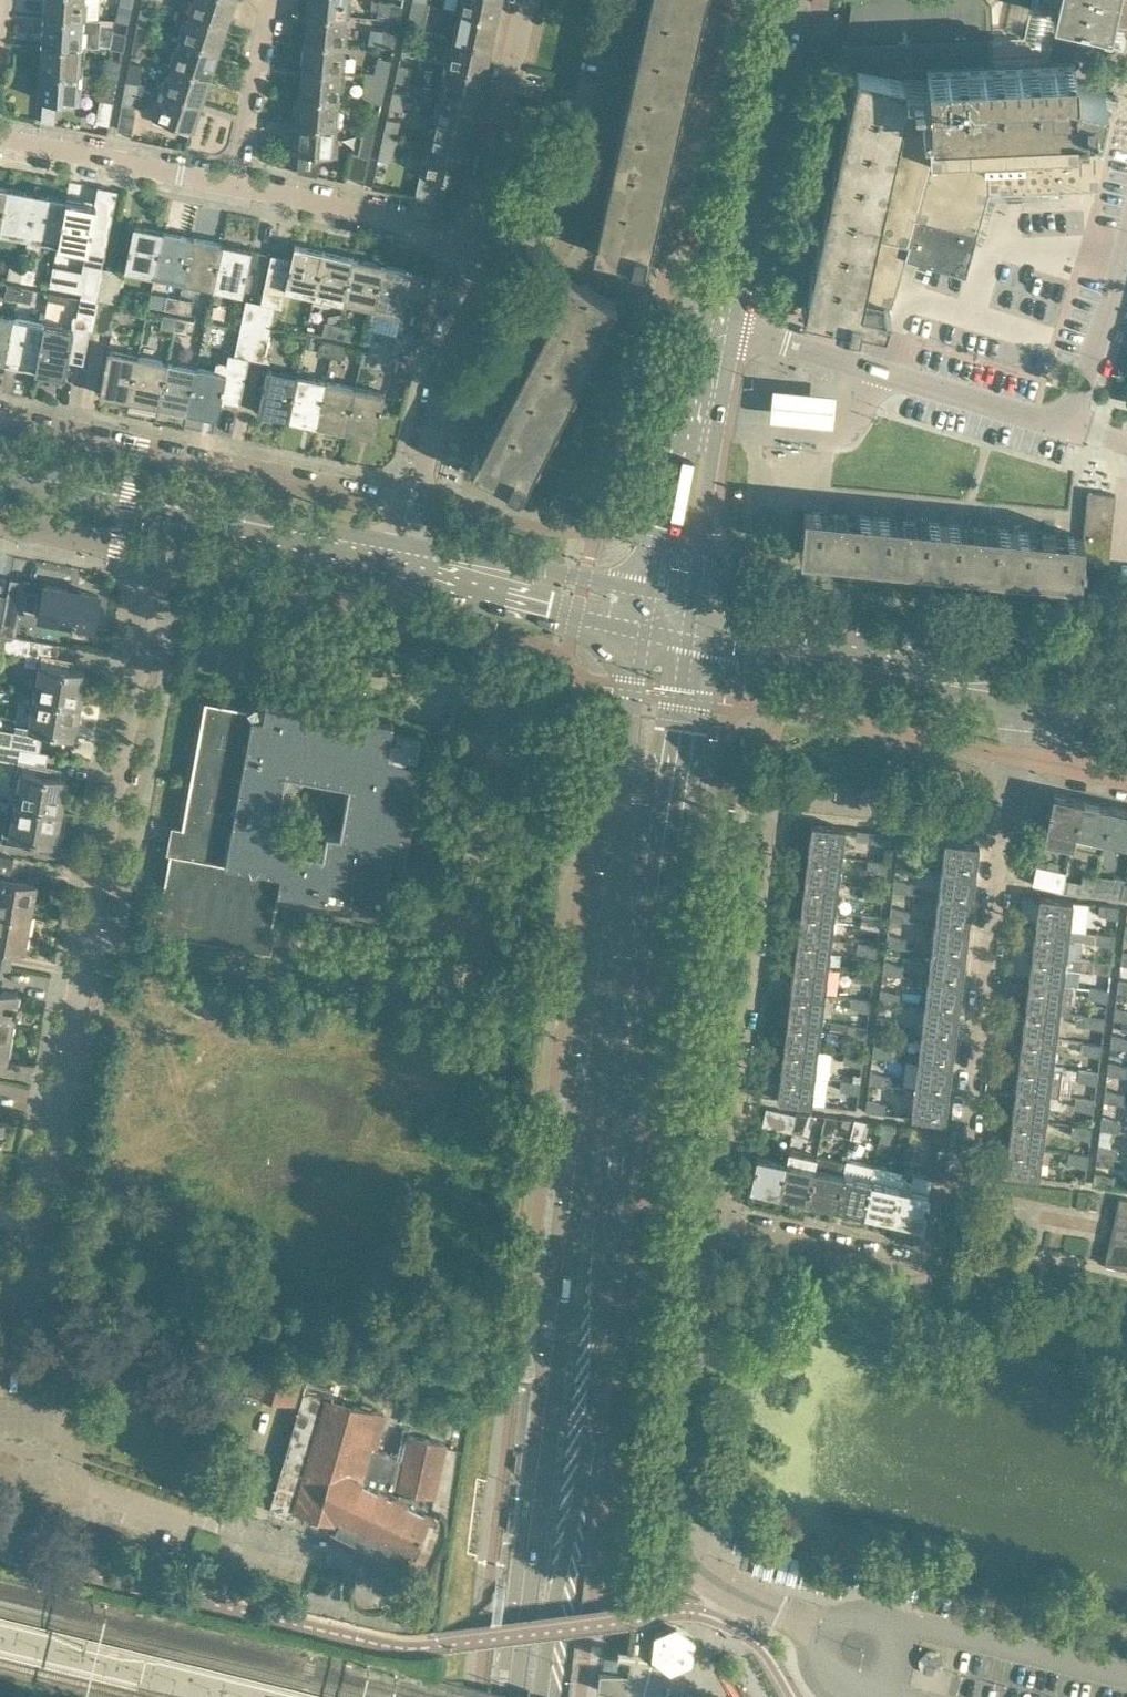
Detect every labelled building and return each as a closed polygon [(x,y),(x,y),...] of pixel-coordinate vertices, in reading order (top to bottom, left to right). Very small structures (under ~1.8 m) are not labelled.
[(45,15),(86,18),(88,1),(82,1),(82,0),(46,0),(45,15)] [(193,10),(225,22),(232,0),(191,0),(188,9),(193,10)] [(308,11),(343,14),(348,15),(350,1),(356,2),(356,0),(309,0),(308,11)] [(378,10),(377,17),(386,18),(399,21),(403,4),(392,2),(379,0),(378,10)] [(422,0),(412,0),(406,25),(425,29),(431,2),(424,0),(422,0)] [(443,4),(452,7),(495,16),(499,0),(444,0),(443,4)] [(596,236),(595,235),(591,251),(647,263),(650,248),(649,247),(703,0),(648,0),(596,236)] [(895,0),(851,0),(850,6),(849,13),(848,21),(847,32),(845,41),(842,41),(842,43),(838,62),(878,71),(878,68),(898,67),(895,0)] [(898,67),(940,65),(937,0),(895,0),(898,67)] [(940,65),(982,63),(982,58),(988,53),(986,5),(982,0),(937,0),(940,65)] [(1056,18),(1076,22),(1073,34),(1108,42),(1111,30),(1126,33),(1126,0),(1060,0),(1056,18)] [(117,19),(129,21),(132,6),(120,4),(117,19)] [(449,35),(455,36),(489,43),(495,16),(452,7),(446,34),(449,35)] [(152,10),(140,8),(137,23),(149,25),(152,10)] [(180,35),(184,37),(217,47),(225,22),(193,10),(189,22),(184,20),(180,35)] [(342,27),(343,14),(308,11),(306,39),(341,42),(346,42),(347,27),(342,27)] [(45,15),(43,42),(79,45),(85,45),(99,46),(100,19),(86,18),(45,15)] [(381,45),(393,48),(396,33),(384,30),(381,45)] [(111,47),(123,50),(126,34),(114,32),(111,47)] [(147,38),(135,36),(132,51),(144,53),(147,38)] [(444,62),(449,63),(483,70),(489,43),(455,36),(452,48),(447,47),(444,62)] [(172,61),(176,63),(209,73),(217,47),(184,37),(181,49),(176,47),(172,61)] [(416,39),(404,37),(400,52),(412,55),(416,39)] [(303,66),(343,69),(344,54),(340,53),(341,42),(306,39),(303,66)] [(43,42),(41,70),(83,72),(85,45),(79,45),(43,42)] [(378,73),(387,75),(390,60),(378,57),(375,73),(378,73)] [(106,74),(118,76),(121,61),(109,59),(106,74)] [(1074,60),(1047,61),(1034,61),(1034,64),(982,65),(982,63),(940,65),(898,67),(878,68),(878,71),(838,62),(830,96),(829,103),(828,110),(828,116),(826,127),(824,126),(820,141),(819,149),(819,156),(817,170),(814,184),(811,183),(807,200),(806,207),(805,221),(804,227),(801,241),(798,240),(795,255),(794,263),(793,271),(792,282),(789,298),(803,304),(802,308),(849,319),(850,316),(860,318),(859,320),(872,322),(872,321),(885,324),(905,258),(933,265),(965,272),(983,211),(988,192),(1098,187),(1118,96),(1103,93),(1104,88),(1095,86),(1096,84),(1084,81),(1083,83),(1075,82),(1074,60)] [(130,63),(127,78),(139,79),(142,65),(130,63)] [(163,87),(168,89),(200,99),(209,73),(176,63),(172,75),(167,73),(163,87)] [(477,98),(483,70),(449,63),(446,75),(441,74),(438,89),(443,90),(477,98)] [(410,67),(398,64),(394,80),(406,82),(410,67)] [(303,66),(301,93),(336,96),(341,97),(343,69),(303,66)] [(41,70),(39,98),(79,101),(80,86),(91,86),(92,73),(83,72),(41,70)] [(370,100),(381,102),(387,75),(378,73),(375,73),(367,72),(363,99),(370,100)] [(101,99),(113,102),(118,76),(106,74),(101,99)] [(134,106),(139,79),(127,78),(122,103),(134,106)] [(191,128),(200,99),(168,89),(164,102),(158,100),(153,115),(191,128)] [(471,125),(477,98),(443,90),(440,102),(435,101),(432,116),(436,117),(471,125)] [(404,94),(392,91),(388,107),(400,109),(404,94)] [(301,93),(298,120),(333,123),(338,124),(340,109),(335,109),(336,96),(301,93)] [(120,111),(117,126),(132,129),(135,114),(120,111)] [(367,111),(363,127),(375,129),(378,114),(367,111)] [(42,112),(41,121),(52,123),(53,113),(42,112)] [(386,117),(383,133),(394,136),(398,120),(386,117)] [(426,143),(431,144),(465,152),(471,125),(436,117),(434,129),(429,128),(426,143)] [(298,120),(296,149),(299,150),(297,171),(317,175),(320,152),(336,153),(337,136),(332,135),(333,123),(298,120)] [(364,179),(375,129),(363,127),(358,152),(351,151),(346,175),(363,179),(364,179)] [(394,136),(383,133),(377,158),(389,160),(394,136)] [(424,155),(420,171),(459,180),(465,152),(431,144),(428,156),(424,155)] [(9,187),(0,185),(0,228),(1,228),(9,187)] [(38,192),(9,187),(1,228),(2,228),(30,233),(38,192)] [(59,238),(60,238),(68,198),(38,192),(30,233),(28,244),(41,246),(43,235),(59,238)] [(60,238),(59,243),(86,248),(83,263),(85,264),(102,267),(112,216),(94,212),(96,203),(94,203),(68,198),(60,238)] [(156,269),(164,230),(133,224),(126,263),(127,263),(156,269)] [(186,275),(193,236),(164,230),(156,269),(157,269),(185,275),(186,275)] [(214,281),(215,281),(223,242),(193,236),(186,275),(214,281)] [(247,271),(251,248),(223,242),(215,281),(216,281),(231,284),(230,289),(243,292),(243,288),(249,289),(253,272),(247,271)] [(268,266),(261,301),(262,301),(275,304),(282,306),(287,283),(317,289),(325,250),(294,244),(290,261),(288,260),(287,265),(289,266),(288,270),(268,266)] [(343,305),(345,296),(354,257),(325,250),(317,289),(332,293),(330,303),(343,305)] [(374,302),(383,263),(354,257),(345,296),(374,302)] [(375,302),(373,307),(402,314),(403,309),(412,269),(383,263),(375,302)] [(84,272),(80,293),(83,294),(82,295),(99,298),(100,298),(106,268),(102,267),(85,264),(84,272)] [(8,279),(21,282),(24,267),(11,265),(8,279)] [(24,267),(21,282),(34,284),(37,270),(24,267)] [(106,268),(100,298),(116,301),(122,271),(109,268),(106,268)] [(500,278),(495,277),(490,276),(486,275),(483,285),(498,288),(500,278)] [(478,450),(471,463),(470,464),(521,490),(524,484),(616,302),(567,277),(566,279),(478,450)] [(19,302),(21,288),(8,285),(6,300),(19,302)] [(32,305),(35,290),(33,290),(21,288),(19,302),(30,304),(32,305)] [(164,307),(178,310),(181,295),(167,293),(164,307)] [(99,298),(82,295),(78,320),(75,319),(73,328),(43,322),(36,362),(64,367),(65,368),(67,360),(83,363),(89,329),(93,329),(99,298)] [(181,295),(178,310),(190,313),(193,298),(181,295)] [(110,332),(116,301),(100,298),(99,298),(93,329),(95,330),(110,332)] [(247,298),(241,327),(256,330),(262,301),(261,301),(247,298)] [(262,301),(256,330),(269,333),(275,304),(262,301)] [(0,314),(0,355),(6,356),(14,317),(0,314)] [(176,316),(163,314),(160,327),(173,329),(176,316)] [(176,316),(173,329),(186,332),(189,319),(176,316)] [(35,362),(36,362),(43,322),(14,317),(6,356),(7,356),(35,362)] [(323,335),(336,338),(339,324),(326,321),(323,335)] [(339,324),(336,338),(349,341),(352,326),(339,324)] [(241,327),(236,355),(249,358),(250,358),(256,330),(241,327)] [(269,333),(256,330),(250,358),(264,361),(264,360),(269,361),(271,354),(265,353),(269,333)] [(373,330),(370,345),(399,351),(402,337),(373,330)] [(306,338),(303,349),(312,351),(315,340),(306,338)] [(330,358),(331,358),(335,344),(322,341),(319,356),(330,358)] [(345,361),(348,346),(346,346),(335,344),(331,358),(343,361),(345,361)] [(102,388),(129,394),(130,394),(138,355),(108,349),(105,362),(104,367),(100,388),(102,388)] [(363,350),(359,364),(394,371),(397,357),(363,350)] [(197,366),(187,411),(206,414),(207,410),(217,412),(218,412),(221,398),(238,402),(238,403),(239,403),(249,358),(236,355),(230,354),(228,363),(217,361),(215,370),(197,366)] [(167,360),(138,355),(130,394),(131,394),(158,400),(159,400),(167,360)] [(167,360),(159,400),(160,400),(170,402),(169,407),(187,411),(197,366),(167,360)] [(287,413),(288,413),(297,373),(267,367),(258,407),(260,407),(287,413)] [(326,379),(297,373),(288,413),(289,413),(316,419),(317,419),(326,379)] [(346,425),(355,385),(326,379),(317,419),(318,419),(346,425)] [(384,392),(355,385),(346,425),(347,425),(375,431),(376,431),(384,392)] [(1087,491),(1086,505),(1114,507),(1115,494),(1087,491)] [(1112,521),(1114,507),(1086,505),(1085,518),(1112,521)] [(873,516),(845,513),(804,509),(804,510),(803,521),(800,553),(869,559),(873,516)] [(943,523),(914,520),(873,516),(869,559),(939,566),(943,523)] [(1111,534),(1112,521),(1085,518),(1083,532),(1111,534)] [(1013,530),(984,527),(943,523),(939,566),(1009,573),(1013,530)] [(1081,566),(1082,542),(1083,536),(1013,530),(1009,573),(1079,580),(1081,566)] [(1110,546),(1111,534),(1083,532),(1083,536),(1082,542),(1110,546)] [(1104,560),(1109,561),(1110,546),(1082,542),(1081,566),(1084,566),(1084,558),(1093,559),(1093,565),(1103,566),(1104,560)] [(1,630),(15,633),(25,581),(10,578),(7,597),(1,630)] [(75,623),(92,626),(98,594),(44,584),(38,616),(70,622),(70,623),(71,624),(71,625),(74,626),(75,623)] [(84,671),(71,669),(72,662),(56,659),(56,657),(38,654),(41,641),(19,637),(15,636),(15,633),(1,630),(0,635),(0,649),(26,654),(24,662),(40,665),(36,692),(79,699),(84,671)] [(371,661),(369,670),(380,672),(382,664),(371,661)] [(30,727),(29,728),(42,730),(53,732),(53,731),(73,734),(79,699),(36,692),(30,727)] [(404,859),(422,763),(411,761),(412,756),(416,757),(420,733),(396,729),(396,733),(391,732),(393,721),(266,698),(264,705),(254,704),(248,708),(205,700),(179,839),(171,845),(158,915),(205,923),(203,936),(268,947),(271,928),(277,895),(381,914),(392,857),(404,859)] [(11,745),(39,750),(41,735),(14,730),(0,728),(0,743),(11,745)] [(9,760),(11,745),(0,743),(0,758),(9,760)] [(19,761),(12,797),(60,805),(65,778),(58,777),(60,768),(19,761)] [(1043,838),(1071,844),(1080,798),(1052,792),(1043,838)] [(9,796),(1,841),(23,845),(23,844),(33,846),(34,838),(54,841),(60,805),(12,797),(9,796)] [(1080,798),(1071,844),(1099,850),(1101,850),(1103,838),(1102,838),(1109,805),(1080,798)] [(1102,838),(1103,838),(1126,843),(1126,809),(1109,805),(1102,838)] [(811,824),(808,852),(841,856),(845,828),(811,824)] [(873,841),(889,846),(890,833),(872,831),(870,841),(873,841)] [(942,868),(975,872),(979,844),(945,840),(942,868)] [(916,856),(897,851),(896,863),(915,866),(916,856)] [(808,852),(804,879),(838,884),(841,856),(808,852)] [(866,870),(885,875),(887,862),(868,859),(866,870)] [(1036,865),(1032,884),(1054,888),(1061,890),(1063,881),(1064,878),(1065,871),(1058,870),(1046,867),(1048,862),(1038,859),(1036,865)] [(942,868),(938,896),(972,900),(975,872),(942,868)] [(1080,881),(1078,892),(1090,893),(1094,874),(1082,871),(1080,881)] [(30,916),(36,883),(0,877),(0,911),(30,916)] [(913,882),(894,877),(892,890),(912,893),(913,882)] [(1112,877),(1105,895),(1119,897),(1121,884),(1122,879),(1112,877)] [(804,879),(801,907),(835,911),(838,884),(804,879)] [(1121,884),(1119,897),(1126,898),(1126,885),(1121,884)] [(863,898),(882,902),(884,889),(864,887),(863,898)] [(935,923),(968,928),(972,900),(938,896),(935,923)] [(1039,896),(1036,924),(1069,928),(1072,900),(1039,896)] [(1118,906),(1099,904),(1097,915),(1117,919),(1118,906)] [(910,909),(891,905),(889,918),(908,920),(910,909)] [(801,907),(798,935),(831,939),(835,911),(801,907)] [(24,949),(30,916),(0,911),(0,944),(24,949)] [(859,925),(879,930),(880,917),(861,914),(859,925)] [(935,923),(932,951),(965,955),(968,928),(935,923)] [(1036,924),(1032,952),(1066,956),(1068,939),(1094,942),(1095,931),(1069,928),(1036,924)] [(1094,942),(1113,947),(1115,934),(1095,931),(1094,942)] [(906,937),(887,932),(886,945),(905,948),(906,937)] [(798,935),(794,962),(828,966),(831,939),(798,935)] [(907,937),(906,945),(918,946),(919,938),(907,937)] [(856,953),(875,958),(877,944),(857,942),(856,953)] [(928,979),(961,983),(965,955),(932,951),(928,979)] [(1032,952),(1029,979),(1062,983),(1064,967),(1091,970),(1110,975),(1111,961),(1066,956),(1032,952)] [(903,964),(884,960),(882,973),(902,975),(903,964)] [(794,962),(791,990),(824,994),(828,966),(794,962)] [(853,981),(872,985),(873,972),(854,970),(853,981)] [(1118,977),(1117,990),(1126,991),(1126,979),(1118,977)] [(958,1010),(961,983),(928,979),(925,1006),(958,1010)] [(1026,1007),(1059,1011),(1071,1012),(1074,985),(1062,983),(1029,979),(1026,1007)] [(12,1022),(17,993),(1,990),(3,982),(0,981),(0,1020),(12,1022)] [(900,992),(880,987),(879,1001),(898,1003),(900,992)] [(1087,998),(1106,1002),(1108,989),(1089,987),(1087,998)] [(791,990),(787,1018),(821,1022),(824,994),(791,990)] [(849,1008),(868,1013),(870,1000),(850,997),(849,1008)] [(1115,1005),(1113,1018),(1126,1019),(1126,1007),(1115,1005)] [(921,1034),(955,1038),(958,1010),(925,1006),(921,1034)] [(1026,1007),(1022,1034),(1055,1038),(1059,1011),(1026,1007)] [(1084,1025),(1103,1030),(1105,1017),(1076,1013),(1075,1024),(1084,1025)] [(896,1020),(877,1015),(875,1028),(895,1031),(896,1020)] [(787,1018),(784,1045),(818,1049),(821,1022),(787,1018)] [(5,1057),(12,1022),(0,1020),(0,1056),(5,1057)] [(830,1023),(829,1033),(846,1035),(847,1025),(830,1023)] [(846,1036),(865,1041),(867,1027),(847,1025),(846,1035),(846,1036)] [(1112,1032),(1110,1045),(1126,1047),(1126,1036),(1112,1032)] [(951,1066),(955,1038),(921,1034),(918,1062),(951,1066)] [(1022,1034),(1019,1062),(1052,1066),(1055,1038),(1022,1034)] [(1080,1053),(1100,1057),(1101,1044),(1082,1042),(1080,1053)] [(893,1047),(874,1043),(872,1056),(891,1058),(893,1047)] [(784,1045),(781,1073),(814,1077),(818,1049),(784,1045)] [(842,1064),(861,1068),(863,1055),(844,1053),(842,1064)] [(1108,1060),(1106,1073),(1126,1075),(1126,1067),(1126,1064),(1108,1060)] [(915,1089),(948,1093),(951,1066),(918,1062),(915,1089)] [(1015,1089),(1049,1094),(1060,1095),(1064,1067),(1052,1066),(1019,1062),(1015,1089)] [(1077,1080),(1096,1085),(1098,1072),(1078,1069),(1077,1080)] [(889,1075),(870,1070),(869,1083),(888,1086),(889,1075)] [(811,1104),(814,1077),(781,1073),(777,1100),(811,1104)] [(839,1091),(858,1096),(860,1083),(840,1080),(839,1091)] [(1124,1092),(1105,1087),(1103,1101),(1123,1103),(1124,1092)] [(944,1121),(948,1093),(915,1089),(911,1117),(944,1121)] [(1015,1089),(1012,1117),(1045,1121),(1049,1094),(1015,1089)] [(886,1102),(867,1097),(865,1111),(885,1113),(886,1102)] [(1074,1108),(1093,1112),(1094,1099),(1075,1097),(1074,1108)] [(792,1130),(795,1114),(766,1107),(762,1125),(792,1131),(792,1130)] [(803,1133),(809,1114),(796,1111),(795,1114),(792,1130),(803,1133)] [(821,1134),(831,1136),(837,1117),(825,1115),(821,1134)] [(1120,1120),(1101,1115),(1100,1128),(1119,1131),(1120,1120)] [(1012,1117),(1009,1145),(1042,1149),(1045,1121),(1012,1117)] [(860,1140),(866,1121),(854,1118),(850,1137),(860,1140)] [(879,1141),(889,1143),(895,1125),(883,1122),(879,1141)] [(1070,1135),(1089,1140),(1091,1127),(1072,1124),(1070,1135)] [(924,1128),(912,1126),(908,1145),(918,1147),(924,1128)] [(1117,1147),(1098,1143),(1096,1156),(1116,1158),(1117,1147)] [(1009,1145),(1005,1173),(1039,1177),(1042,1149),(1009,1145)] [(785,1159),(778,1192),(807,1198),(816,1155),(788,1148),(785,1159)] [(1086,1167),(1088,1154),(1069,1152),(1067,1162),(1086,1167)] [(785,1159),(756,1153),(749,1185),(778,1192),(785,1159)] [(807,1198),(835,1204),(845,1161),(816,1155),(807,1198)] [(845,1161),(835,1204),(864,1211),(874,1165),(845,1159),(845,1161)] [(874,1165),(864,1211),(892,1217),(901,1177),(902,1172),(874,1165)] [(1093,1184),(1112,1186),(1114,1174),(1094,1172),(1093,1184)] [(901,1177),(892,1217),(922,1224),(929,1191),(928,1191),(931,1179),(913,1175),(912,1179),(901,1177)] [(1115,1212),(1126,1215),(1126,1199),(1119,1197),(1115,1212)] [(1115,1212),(1114,1217),(1113,1225),(1126,1228),(1126,1215),(1115,1212)] [(1110,1237),(1126,1241),(1126,1228),(1113,1225),(1110,1237)] [(1110,1237),(1107,1251),(1126,1255),(1126,1241),(1110,1237)] [(1104,1264),(1126,1269),(1126,1255),(1107,1251),(1104,1264)] [(293,1399),(302,1367),(337,1375),(340,1362),(290,1349),(289,1353),(261,1346),(250,1387),(293,1399)] [(433,1494),(445,1443),(408,1435),(403,1456),(374,1447),(384,1413),(330,1397),(333,1389),(306,1381),(269,1510),(296,1517),(298,1509),(336,1520),(333,1529),(358,1542),(360,1538),(370,1543),(368,1546),(369,1546),(362,1561),(398,1578),(405,1564),(406,1564),(429,1512),(426,1510),(430,1494),(433,1494)] [(656,1636),(653,1657),(670,1670),(676,1668),(680,1631),(676,1628),(656,1636)] [(693,1641),(680,1631),(676,1668),(690,1662),(693,1641)] [(602,1657),(602,1664),(617,1666),(617,1665),(618,1659),(619,1654),(619,1653),(603,1651),(602,1657)] [(600,1679),(598,1695),(605,1696),(628,1696),(630,1678),(629,1678),(600,1679)]
